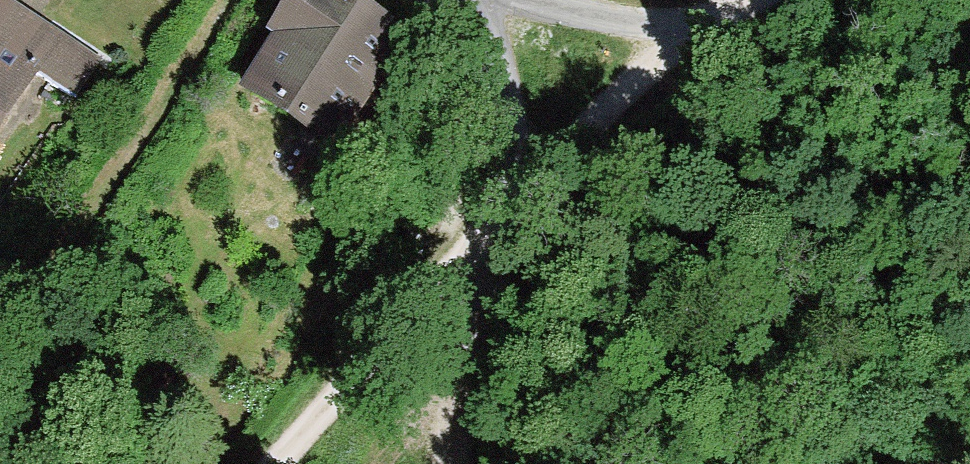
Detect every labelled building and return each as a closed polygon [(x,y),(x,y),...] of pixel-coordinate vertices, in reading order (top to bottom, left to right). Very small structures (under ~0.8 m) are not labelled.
[(5,0),(0,0),(0,140),(39,79),(80,106),(107,64),(5,0)] [(350,0),(294,0),(268,43),(273,46),(240,100),(343,162),(417,40),(350,0)]
